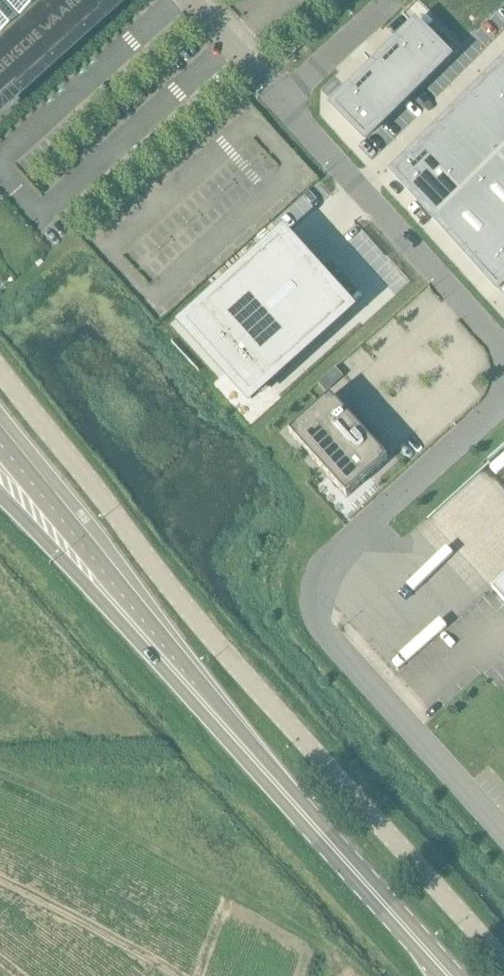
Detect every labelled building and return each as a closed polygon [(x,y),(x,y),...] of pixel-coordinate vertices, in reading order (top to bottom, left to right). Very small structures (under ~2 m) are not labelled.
[(1,102),(1,101),(1,100),(10,91),(11,92),(12,91),(11,90),(21,82),(22,82),(23,82),(22,81),(32,72),(33,73),(34,72),(33,71),(43,62),(43,63),(44,62),(43,61),(53,52),(54,53),(55,53),(54,52),(64,43),(65,44),(66,43),(65,42),(75,33),(75,34),(76,33),(75,32),(85,24),(86,25),(87,24),(86,23),(91,19),(76,3),(78,2),(80,0),(0,0),(0,101),(1,102)] [(151,0),(120,0),(121,1),(122,5),(121,10),(120,14),(117,17),(113,19),(109,20),(104,19),(100,17),(97,15),(95,10),(94,6),(95,1),(96,0),(80,0),(78,2),(76,3),(91,19),(86,23),(87,24),(86,25),(85,24),(75,32),(76,33),(75,34),(75,33),(65,42),(66,43),(65,44),(64,43),(54,52),(55,53),(54,53),(53,52),(43,61),(44,62),(43,63),(43,62),(33,71),(34,72),(33,73),(32,72),(22,81),(23,82),(22,82),(21,82),(11,90),(12,91),(11,92),(10,91),(1,100),(1,101),(1,102),(0,101),(0,133),(151,0)] [(417,28),(336,107),(366,137),(447,58),(417,28)] [(289,52),(281,60),(287,66),(295,58),(289,52)] [(395,173),(438,216),(433,221),(500,288),(503,284),(503,67),(395,173)] [(284,239),(189,325),(255,398),(350,312),(350,311),(352,309),(322,275),(319,278),(284,239)] [(331,396),(288,432),(347,497),(388,459),(373,443),(378,438),(351,410),(347,413),(331,396)] [(492,589),(503,603),(503,579),(492,589)]
